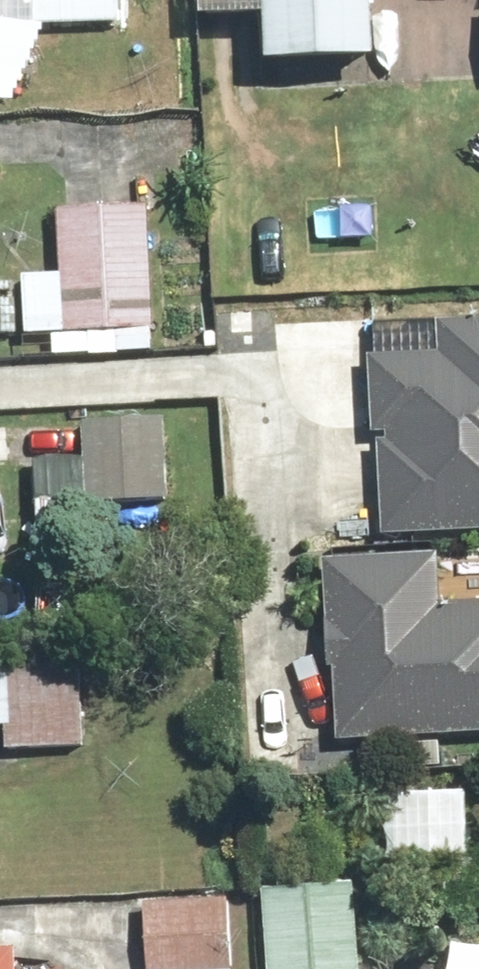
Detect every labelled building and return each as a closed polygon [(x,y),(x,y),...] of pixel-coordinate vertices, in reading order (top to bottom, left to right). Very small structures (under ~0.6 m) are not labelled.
[(49,33),(137,28),(135,0),(47,0),(49,33)] [(394,0),(231,0),(233,28),(287,26),(289,76),(397,70),(394,0)] [(162,357),(155,207),(68,212),(71,278),(33,280),(35,338),(61,337),(62,362),(162,357)] [(386,357),(389,521),(478,519),(478,324),(453,324),(454,356),(386,357)] [(100,463),(46,464),(46,523),(93,523),(93,503),(175,503),(175,423),(100,423),(100,463)] [(341,558),(339,746),(478,747),(478,602),(445,602),(445,559),(341,558)] [(26,734),(27,666),(0,666),(0,734),(26,734)] [(478,796),(407,788),(398,867),(469,875),(478,796)] [(277,890),(279,968),(371,968),(368,888),(277,890)] [(157,900),(160,968),(240,968),(237,897),(157,900)] [(29,954),(0,957),(0,968),(30,968),(29,954)]
